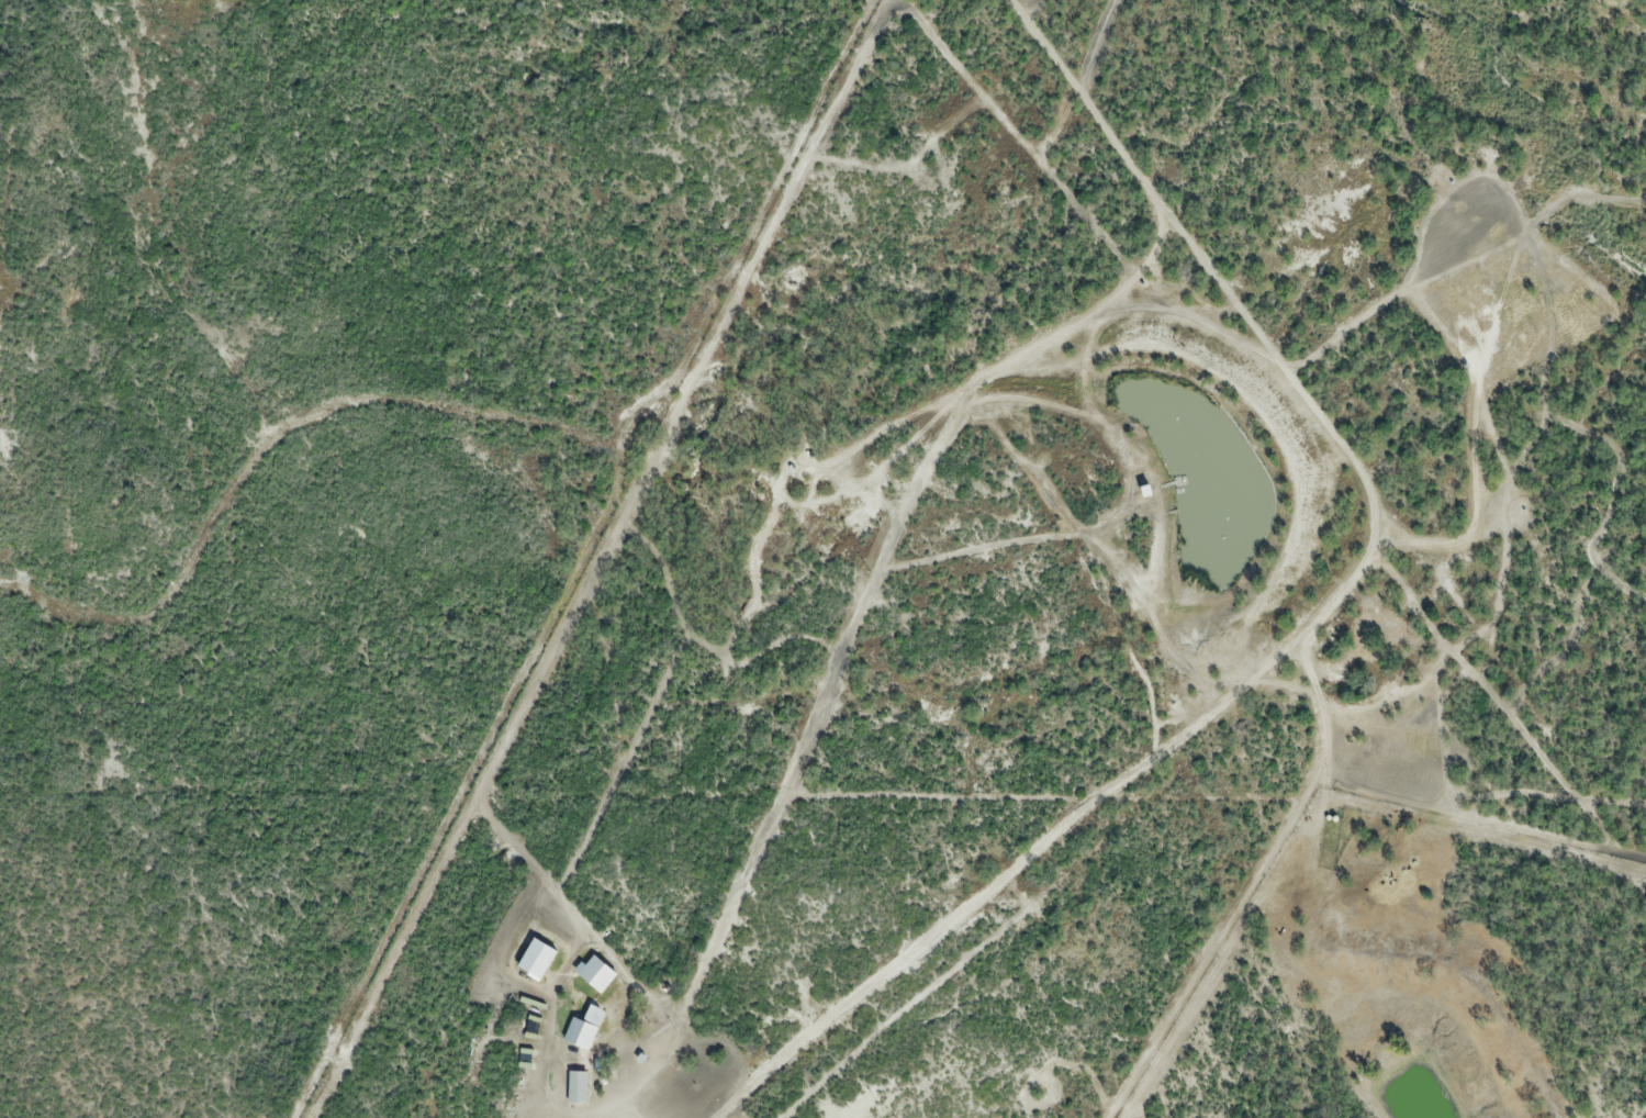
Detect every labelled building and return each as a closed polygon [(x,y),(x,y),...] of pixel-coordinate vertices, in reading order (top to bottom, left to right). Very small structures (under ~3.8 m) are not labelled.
[(539,980),(515,965),(533,937),(557,951),(539,980)] [(601,992),(578,971),(593,953),(616,974),(601,992)] [(605,1011),(589,1051),(562,1040),(571,1017),(581,1020),(587,1004),(605,1011)] [(586,1071),(586,1105),(568,1105),(568,1071),(586,1071)]
